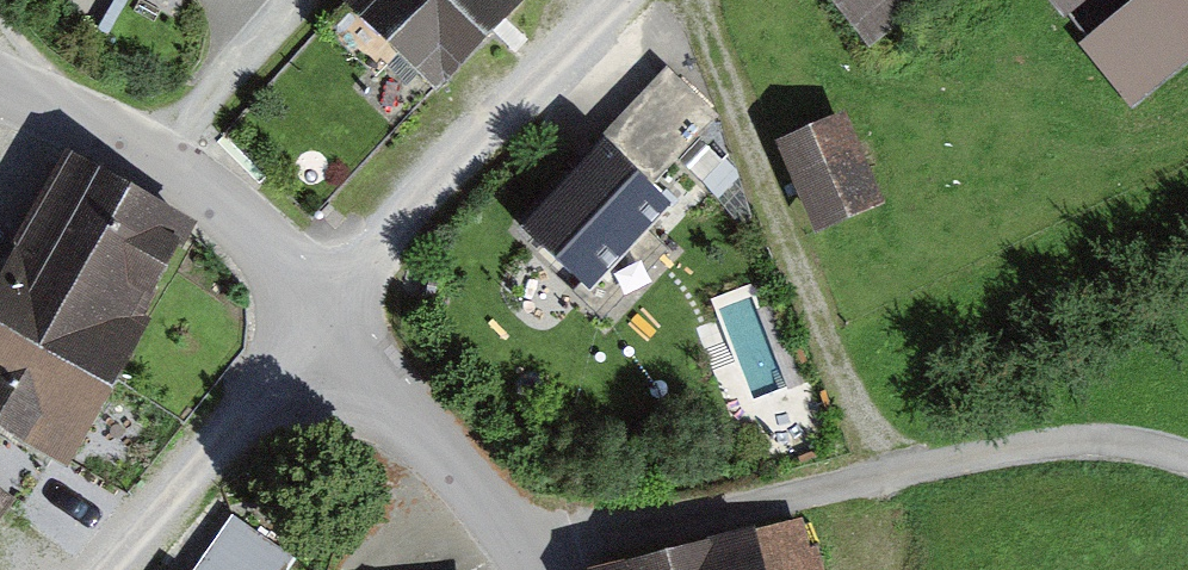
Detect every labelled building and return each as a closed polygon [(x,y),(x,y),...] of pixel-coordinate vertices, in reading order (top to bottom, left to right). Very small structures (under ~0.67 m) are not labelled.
[(535,0),(351,0),(448,91),(535,0)] [(881,47),(938,0),(842,0),(881,47)] [(1065,27),(1098,0),(1043,0),(1065,27)] [(1134,93),(1187,49),(1187,0),(1135,0),(1089,37),(1134,93)] [(665,66),(603,133),(653,182),(719,114),(665,66)] [(889,198),(851,114),(779,147),(817,230),(889,198)] [(595,290),(667,214),(595,146),(523,222),(595,290)] [(71,153),(0,281),(0,421),(78,463),(208,228),(71,153)] [(19,506),(0,492),(0,532),(19,506)] [(235,518),(190,569),(291,569),(298,560),(235,518)] [(597,566),(598,569),(821,569),(810,519),(597,566)]
